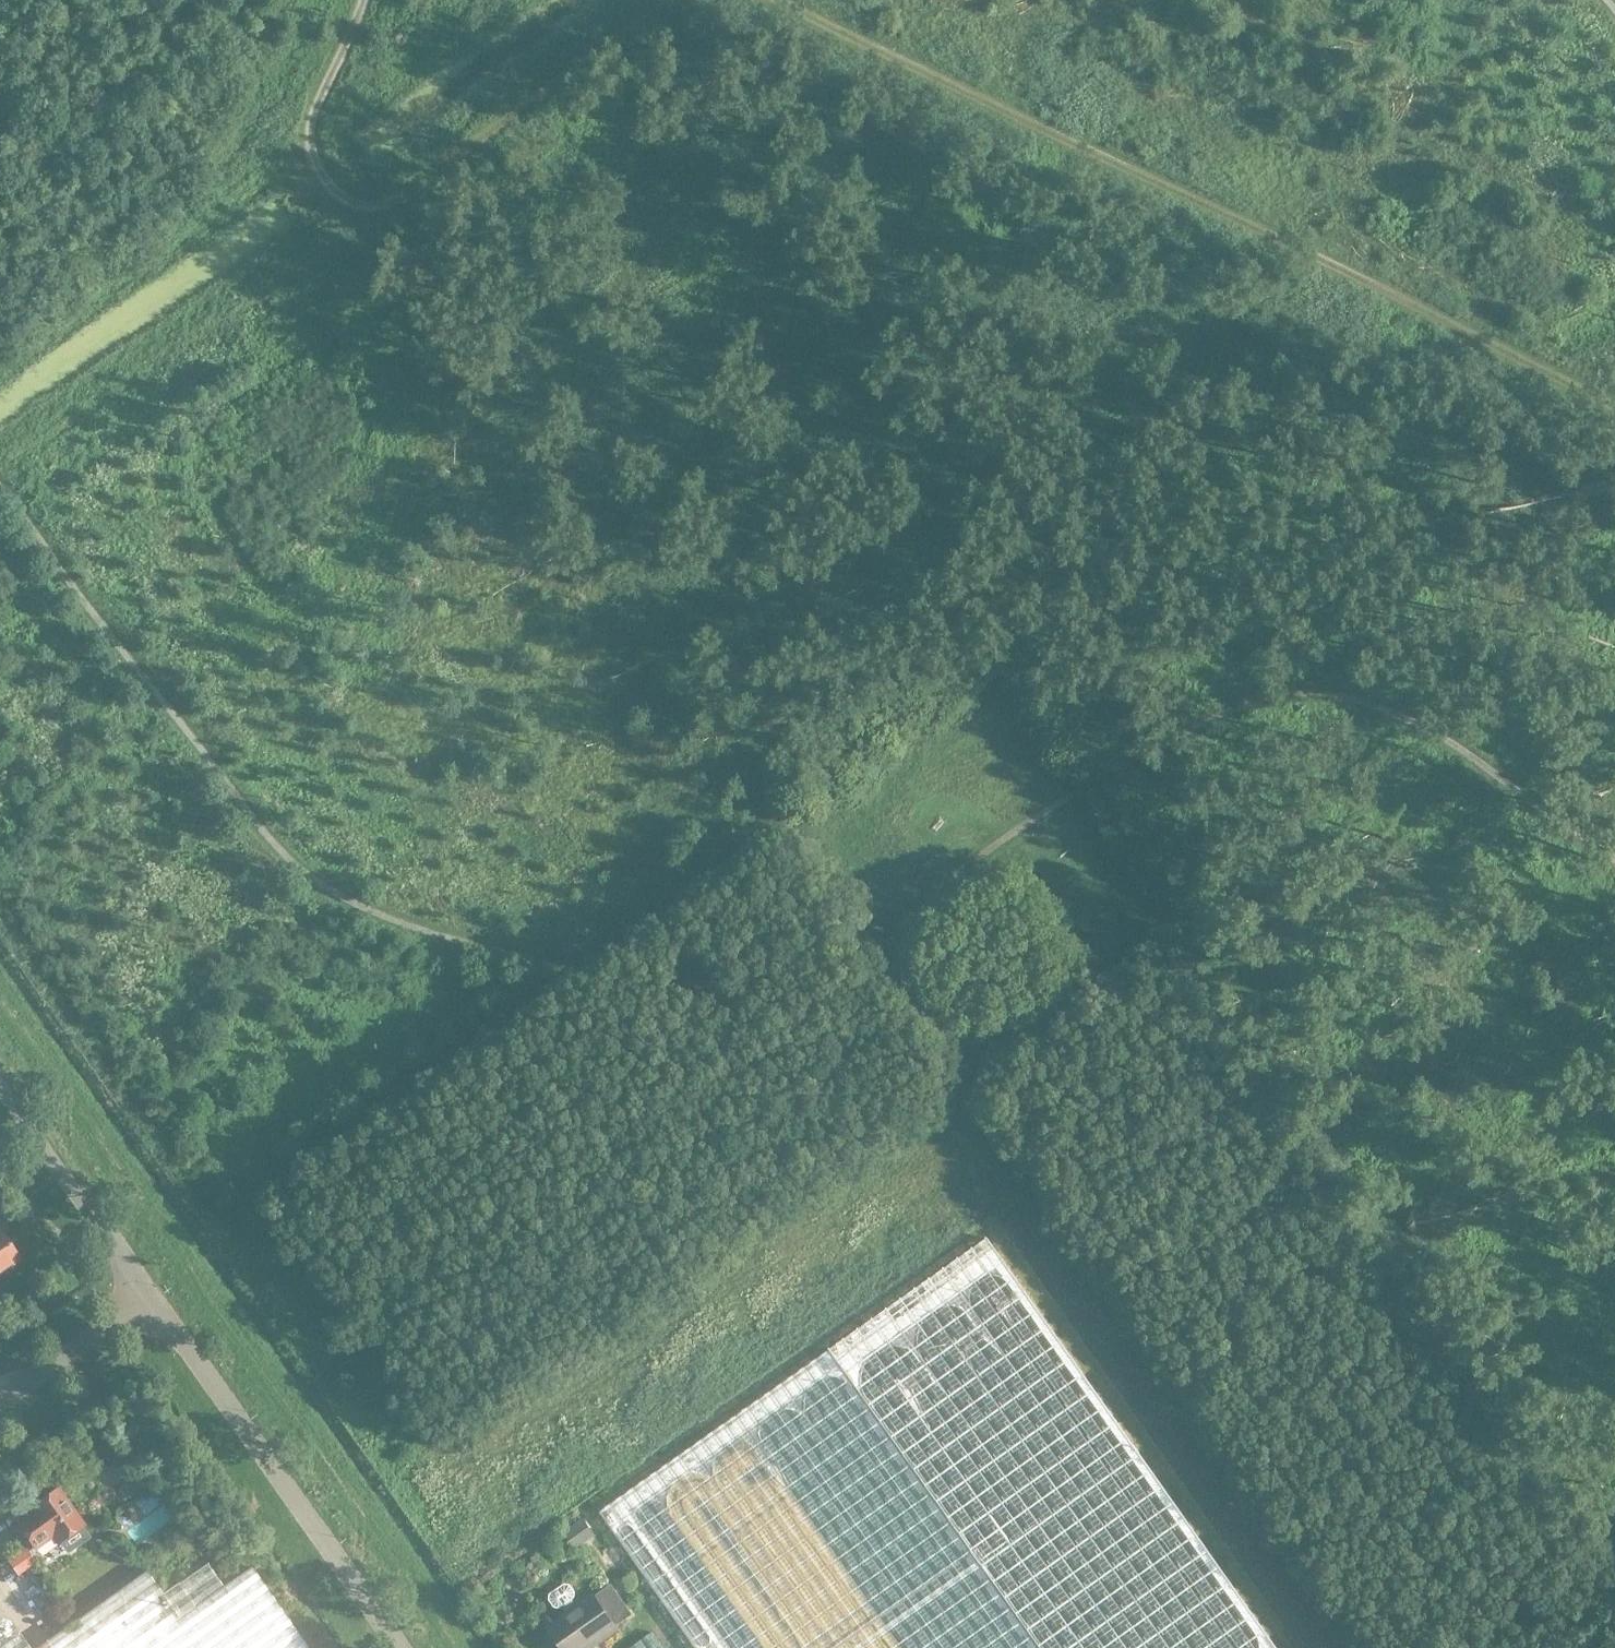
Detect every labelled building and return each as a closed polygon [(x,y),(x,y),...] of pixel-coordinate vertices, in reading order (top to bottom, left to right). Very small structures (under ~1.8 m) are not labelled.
[(20,1259),(0,1231),(0,1273),(20,1259)] [(829,1350),(600,1512),(696,1647),(1275,1647),(986,1239),(829,1350)] [(58,1542),(83,1524),(57,1489),(32,1507),(37,1513),(32,1517),(30,1513),(17,1523),(35,1548),(53,1535),(58,1542)] [(592,1516),(574,1528),(586,1544),(603,1532),(592,1516)] [(24,1544),(7,1556),(17,1571),(35,1559),(24,1544)] [(242,1555),(236,1559),(236,1560),(240,1566),(247,1561),(243,1555),(242,1555)] [(161,1592),(146,1570),(35,1647),(308,1647),(251,1566),(222,1586),(205,1561),(161,1592)] [(552,1624),(569,1647),(587,1647),(602,1638),(603,1639),(619,1628),(595,1594),(580,1605),(577,1604),(576,1604),(572,1599),(576,1597),(577,1592),(572,1585),(567,1584),(553,1594),(552,1599),(557,1606),(562,1607),(565,1604),(569,1609),(568,1610),(568,1613),(552,1624)]
